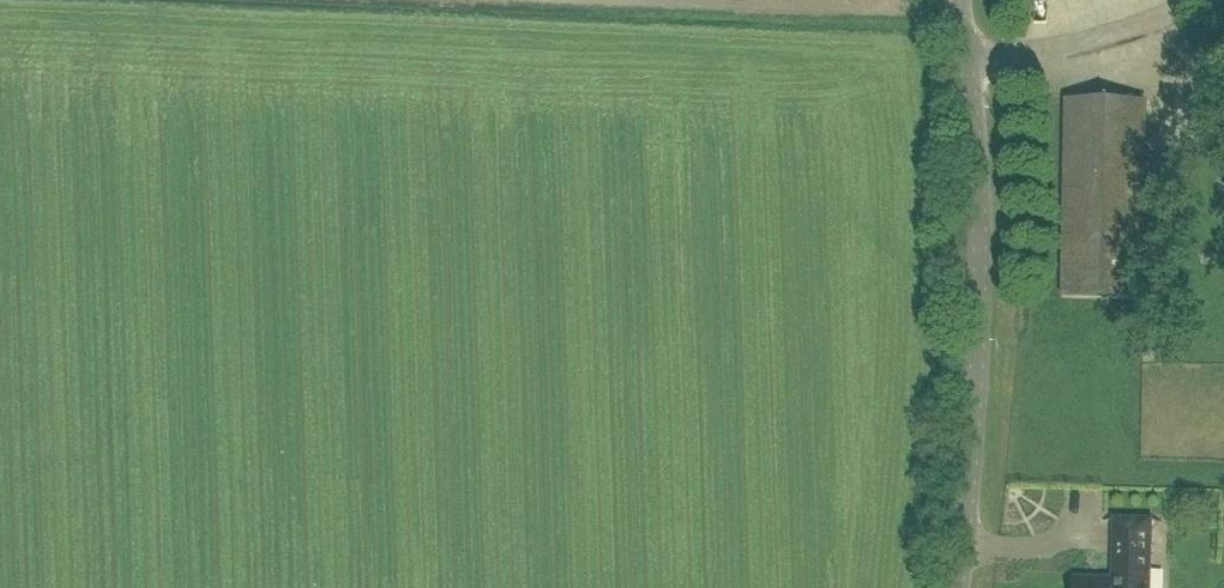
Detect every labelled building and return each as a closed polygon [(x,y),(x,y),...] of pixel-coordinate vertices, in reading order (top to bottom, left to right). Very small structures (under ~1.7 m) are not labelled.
[(1147,104),(1066,102),(1062,298),(1143,300),(1147,104)] [(1111,580),(1076,579),(1076,587),(1150,587),(1152,522),(1162,522),(1162,521),(1104,519),(1104,521),(1113,521),(1111,580)]
